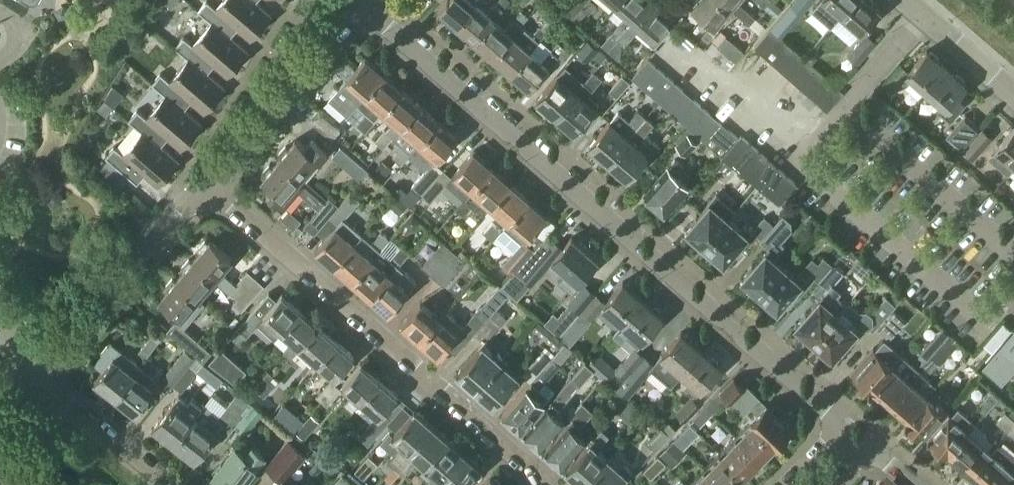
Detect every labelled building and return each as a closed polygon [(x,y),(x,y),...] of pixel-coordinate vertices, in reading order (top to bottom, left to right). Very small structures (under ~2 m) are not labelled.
[(253,0),(222,0),(216,7),(208,0),(206,0),(198,10),(212,21),(230,36),(237,27),(243,32),(256,31),(270,14),(255,1),(253,0)] [(476,3),(479,0),(447,0),(438,11),(456,27),(476,3)] [(510,1),(509,0),(499,0),(487,13),(476,3),(456,27),(475,43),(495,19),(494,19),(510,1)] [(574,2),(576,3),(569,11),(574,16),(581,8),(588,0),(576,0),(574,2)] [(571,19),(577,24),(587,13),(588,14),(596,5),(590,0),(588,0),(581,8),(574,16),(571,19)] [(615,5),(627,16),(633,21),(651,0),(619,0),(615,5)] [(617,39),(621,43),(624,45),(636,31),(654,47),(670,28),(665,23),(672,15),(655,0),(651,0),(633,21),(617,39)] [(731,9),(720,0),(698,0),(691,7),(694,9),(701,15),(715,28),(731,9)] [(755,18),(737,2),(739,0),(720,0),(731,9),(750,25),(755,18)] [(778,7),(770,0),(756,0),(773,14),(778,7)] [(813,0),(796,0),(791,6),(801,14),(813,0)] [(814,7),(834,24),(842,15),(854,0),(820,0),(814,7)] [(842,15),(861,31),(880,9),(871,2),(872,0),(854,0),(842,15)] [(694,9),(688,15),(695,21),(701,15),(694,9)] [(521,26),(528,18),(521,11),(506,29),(495,19),(475,43),(493,58),(521,25),(521,26)] [(627,16),(611,34),(617,39),(633,21),(627,16)] [(540,40),(553,26),(546,20),(532,35),(521,26),(521,25),(493,58),(511,74),(531,51),(540,40)] [(230,36),(212,21),(193,43),(184,35),(175,46),(189,58),(189,57),(206,72),(207,72),(214,63),(220,68),(233,67),(247,50),(230,36)] [(764,56),(780,37),(771,29),(754,48),(764,56)] [(858,63),(876,42),(867,34),(848,55),(858,63)] [(736,62),(744,52),(726,36),(717,45),(736,62)] [(773,64),(789,45),(780,37),(764,56),(773,64)] [(587,39),(577,51),(588,61),(599,49),(587,39)] [(531,51),(511,74),(529,90),(553,63),(558,66),(570,52),(559,41),(551,50),(540,40),(531,51)] [(782,72),(798,53),(789,45),(773,64),(782,72)] [(926,49),(906,72),(909,74),(908,78),(914,83),(918,82),(927,90),(946,67),(937,59),(938,57),(931,51),(930,52),(926,49)] [(811,51),(804,58),(807,60),(812,65),(816,60),(815,55),(811,51)] [(790,79),(807,60),(804,58),(798,53),(782,72),(790,79)] [(206,72),(189,57),(189,58),(170,79),(161,72),(152,82),(165,94),(166,93),(183,108),(184,108),(191,99),(197,104),(209,103),(224,86),(207,72),(206,72)] [(357,105),(384,73),(365,57),(329,99),(347,116),(357,105)] [(642,86),(658,68),(648,60),(632,78),(642,86)] [(800,87),(816,69),(812,65),(807,60),(790,79),(800,87)] [(946,67),(927,90),(934,96),(944,105),(938,112),(948,121),(964,103),(963,99),(960,96),(957,93),(965,84),(963,82),(965,80),(957,74),(956,76),(946,67)] [(651,94),(667,76),(658,68),(642,86),(651,94)] [(809,95),(825,77),(816,69),(800,87),(809,95)] [(894,90),(906,76),(898,69),(885,83),(894,90)] [(365,132),(382,111),(402,89),(384,73),(357,105),(367,113),(357,125),(365,132)] [(585,83),(592,89),(593,89),(601,79),(593,73),(585,83)] [(556,117),(577,92),(557,75),(536,100),(556,117)] [(659,101),(675,83),(667,76),(651,94),(659,101)] [(819,104),(835,85),(825,77),(809,95),(819,104)] [(595,108),(594,107),(599,102),(588,94),(592,89),(585,83),(577,92),(556,117),(574,132),(595,108)] [(669,109),(685,91),(675,83),(659,101),(669,109)] [(827,111),(843,92),(835,85),(819,104),(827,111)] [(392,137),(420,105),(402,89),(382,111),(394,121),(386,130),(385,129),(375,140),(383,147),(392,137)] [(678,117),(694,99),(685,91),(669,109),(678,117)] [(166,93),(165,94),(146,116),(137,108),(128,118),(142,130),(160,145),(160,144),(168,136),(174,141),(186,140),(201,123),(184,108),(183,108),(166,93)] [(687,126),(703,107),(694,99),(678,117),(687,126)] [(402,164),(412,152),(411,151),(438,120),(420,105),(392,137),(399,143),(394,148),(398,151),(394,157),(402,164)] [(696,133),(712,115),(703,107),(687,126),(696,133)] [(609,162),(647,117),(638,109),(628,121),(618,112),(610,121),(589,145),(609,162)] [(332,139),(341,130),(320,112),(312,121),(332,139)] [(706,141),(721,123),(712,115),(696,133),(706,141)] [(627,178),(648,154),(652,148),(641,139),(655,124),(647,117),(609,162),(627,178)] [(963,150),(979,131),(965,119),(948,138),(963,150)] [(421,194),(443,169),(435,162),(438,159),(457,137),(438,120),(411,151),(412,152),(429,167),(412,187),(421,194)] [(715,149),(730,131),(721,123),(706,141),(715,149)] [(675,139),(678,142),(676,144),(685,154),(697,142),(694,139),(698,136),(688,126),(675,139)] [(1013,168),(1013,129),(996,149),(989,158),(1008,175),(1013,168)] [(142,130),(123,152),(114,144),(105,155),(136,181),(145,172),(150,177),(163,176),(178,159),(160,144),(160,145),(142,130)] [(992,138),(982,130),(980,132),(979,131),(963,150),(973,160),(992,138)] [(739,138),(730,131),(715,149),(723,157),(739,138)] [(723,157),(732,165),(751,144),(741,136),(739,138),(723,157)] [(281,156),(280,158),(302,177),(318,158),(321,161),(328,153),(312,140),(305,147),(296,139),(288,148),(285,146),(278,154),(281,156)] [(732,165),(742,173),(760,152),(751,144),(732,165)] [(360,181),(368,171),(340,146),(332,156),(360,181)] [(465,199),(493,168),(474,151),(451,177),(452,177),(447,183),(465,199)] [(742,173),(751,181),(769,160),(760,152),(742,173)] [(327,199),(302,177),(280,158),(272,167),(269,165),(262,173),(265,175),(263,178),(273,187),(268,193),(285,208),(300,192),(319,209),(305,226),(314,234),(317,230),(339,205),(329,197),(327,199)] [(671,164),(646,193),(657,202),(657,205),(662,209),(665,209),(667,212),(691,186),(678,175),(680,172),(685,167),(676,159),(671,164)] [(372,172),(383,181),(393,169),(382,160),(372,172)] [(769,160),(751,181),(761,189),(779,168),(769,160)] [(478,220),(491,205),(511,183),(493,168),(465,199),(456,209),(465,216),(469,212),(478,220)] [(761,189),(770,197),(788,176),(779,168),(761,189)] [(430,203),(447,183),(452,177),(451,177),(443,169),(421,194),(430,203)] [(788,176),(770,197),(779,205),(797,184),(788,176)] [(509,221),(528,199),(511,183),(491,205),(509,221)] [(335,265),(362,234),(344,219),(360,200),(351,191),(339,205),(317,230),(325,238),(316,249),(335,265)] [(397,196),(389,205),(400,214),(408,206),(397,196)] [(706,247),(730,219),(718,209),(723,204),(714,197),(686,229),(706,247)] [(547,215),(528,199),(509,221),(504,227),(523,243),(525,240),(528,237),(547,215)] [(412,213),(404,222),(413,230),(420,221),(412,213)] [(769,248),(743,279),(761,294),(784,267),(773,258),(784,245),(780,242),(791,230),(791,222),(782,214),(760,240),(769,248)] [(752,229),(760,237),(772,223),(764,216),(752,229)] [(740,228),(730,219),(706,247),(725,263),(753,231),(744,223),(740,228)] [(492,222),(483,231),(493,240),(501,230),(492,222)] [(379,250),(389,239),(381,232),(372,243),(362,234),(335,265),(352,281),(379,250)] [(548,234),(515,272),(531,285),(554,259),(567,271),(559,280),(572,290),(598,260),(594,257),(596,255),(588,248),(586,249),(572,237),(563,248),(548,234)] [(193,260),(215,279),(229,292),(230,291),(238,298),(256,277),(248,270),(236,284),(222,271),(232,259),(210,240),(208,242),(205,240),(198,248),(201,251),(193,260)] [(511,273),(534,248),(525,240),(523,243),(503,266),(511,273)] [(431,274),(453,250),(443,242),(422,266),(431,274)] [(352,281),(371,297),(398,265),(409,252),(402,245),(390,259),(379,250),(352,281)] [(444,285),(465,261),(456,253),(435,277),(444,285)] [(834,265),(824,257),(818,263),(812,258),(804,268),(819,281),(834,265)] [(185,270),(177,279),(199,298),(199,297),(215,279),(193,260),(191,262),(189,259),(182,267),(185,270)] [(416,282),(398,265),(371,297),(389,313),(416,282)] [(843,273),(834,265),(819,281),(829,289),(832,285),(837,280),(843,273)] [(794,276),(784,267),(761,294),(778,309),(806,277),(799,271),(794,276)] [(243,310),(265,284),(256,277),(238,298),(234,303),(243,310)] [(206,303),(199,297),(199,298),(177,279),(175,281),(172,278),(165,286),(168,289),(160,299),(173,310),(169,315),(176,321),(168,331),(204,362),(212,352),(184,328),(206,303)] [(623,282),(603,305),(623,322),(643,299),(633,291),(633,288),(628,283),(625,284),(623,282)] [(584,308),(594,297),(596,294),(585,284),(569,302),(580,312),(584,308)] [(823,294),(795,326),(814,343),(840,313),(848,304),(837,295),(840,292),(832,285),(829,289),(824,294),(823,294)] [(277,299),(270,293),(237,329),(247,337),(259,324),(275,339),(282,331),(300,309),(283,293),(277,299)] [(594,316),(603,305),(594,297),(584,308),(594,316)] [(840,313),(814,343),(833,359),(860,327),(862,328),(870,328),(873,330),(895,305),(886,297),(871,315),(867,311),(860,312),(849,303),(848,304),(840,313)] [(653,308),(643,299),(623,322),(617,330),(614,333),(622,340),(626,336),(637,346),(663,316),(661,314),(661,312),(656,307),(653,308)] [(420,340),(439,318),(420,302),(401,324),(420,340)] [(456,354),(491,314),(481,306),(463,327),(445,311),(439,318),(420,340),(438,356),(447,346),(456,354)] [(290,356),(299,347),(318,324),(300,309),(282,331),(292,341),(284,350),(290,356)] [(485,341),(507,317),(497,309),(476,333),(485,341)] [(889,339),(905,320),(896,312),(880,331),(889,339)] [(146,357),(158,341),(165,332),(148,318),(140,327),(150,335),(138,351),(146,357)] [(532,327),(556,348),(563,340),(539,319),(532,327)] [(1003,321),(983,344),(991,351),(1011,328),(1003,321)] [(605,343),(614,333),(617,330),(608,323),(597,336),(605,343)] [(317,362),(336,340),(318,324),(299,347),(317,362)] [(980,364),(998,380),(1013,361),(1013,331),(1011,328),(980,364)] [(654,363),(645,355),(632,370),(643,379),(652,369),(670,385),(674,380),(682,371),(701,348),(691,340),(691,337),(686,332),(684,333),(681,331),(662,354),(654,363)] [(942,359),(956,342),(949,334),(937,348),(935,350),(934,351),(942,359)] [(335,379),(355,357),(336,340),(317,362),(335,379)] [(931,342),(920,355),(926,361),(934,351),(935,350),(937,348),(931,342)] [(115,396),(133,373),(139,365),(111,343),(108,346),(108,345),(101,353),(102,354),(94,365),(101,371),(94,380),(96,382),(96,384),(103,391),(106,389),(115,396)] [(468,382),(474,388),(502,357),(495,350),(492,353),(482,344),(457,373),(459,375),(459,378),(465,383),(468,382)] [(632,370),(645,355),(635,346),(622,362),(632,370)] [(711,357),(701,348),(682,371),(691,380),(686,386),(696,395),(721,366),(719,364),(719,361),(714,357),(711,357)] [(169,390),(195,357),(186,349),(160,383),(169,390)] [(220,349),(209,361),(235,382),(245,370),(220,349)] [(530,381),(551,357),(542,349),(521,373),(530,381)] [(884,358),(873,349),(852,374),(869,389),(895,361),(887,354),(884,358)] [(900,354),(895,361),(869,389),(887,405),(918,370),(910,363),(900,354)] [(502,357),(474,388),(483,395),(482,398),(488,403),(491,403),(493,405),(519,376),(507,366),(509,363),(502,357)] [(552,357),(503,413),(511,420),(511,424),(517,429),(520,428),(521,429),(546,402),(537,393),(561,365),(552,357)] [(581,382),(583,380),(592,369),(584,362),(573,375),(524,432),(531,438),(531,441),(536,446),(539,446),(541,447),(565,420),(556,412),(581,382)] [(353,410),(361,401),(360,401),(379,379),(362,363),(343,385),(352,394),(345,402),(353,410)] [(182,393),(199,371),(190,364),(174,386),(182,393)] [(905,420),(927,395),(936,386),(918,370),(887,405),(905,420)] [(271,390),(278,381),(267,372),(260,380),(271,390)] [(154,389),(133,373),(115,396),(123,403),(123,405),(130,411),(132,410),(135,412),(154,389)] [(733,377),(721,390),(729,398),(728,398),(733,402),(743,414),(751,406),(757,412),(750,420),(778,446),(793,430),(767,404),(766,404),(747,385),(744,387),(733,377)] [(368,445),(391,419),(383,412),(398,396),(379,379),(360,401),(361,401),(377,416),(359,437),(368,445)] [(264,397),(271,390),(260,380),(253,387),(264,397)] [(334,397),(341,390),(331,380),(324,388),(334,397)] [(327,406),(334,397),(324,388),(317,396),(327,406)] [(729,398),(721,390),(706,406),(712,413),(727,397),(728,398),(729,398)] [(203,406),(174,443),(176,444),(174,446),(183,453),(185,451),(194,459),(214,434),(225,443),(238,426),(255,405),(238,391),(228,404),(213,393),(204,404),(202,406),(203,406)] [(990,392),(983,400),(991,407),(998,399),(990,392)] [(179,395),(153,427),(163,434),(161,436),(170,443),(172,441),(174,443),(203,406),(202,406),(191,397),(188,402),(179,395)] [(686,419),(701,404),(693,395),(677,410),(686,419)] [(924,436),(946,411),(927,395),(905,420),(924,436)] [(582,401),(571,413),(572,413),(570,416),(572,418),(544,450),(552,457),(552,460),(558,465),(561,464),(562,466),(586,439),(576,430),(593,411),(582,401)] [(629,401),(619,413),(634,426),(645,414),(629,401)] [(255,405),(238,426),(246,433),(265,409),(257,403),(255,405)] [(699,426),(712,413),(706,406),(692,420),(699,426)] [(927,439),(948,457),(970,432),(976,425),(957,409),(951,416),(949,414),(927,439)] [(402,444),(388,460),(395,466),(431,425),(424,419),(424,416),(419,412),(417,412),(415,411),(393,436),(402,444)] [(1013,422),(1013,419),(1005,411),(997,421),(1007,430),(1013,422)] [(311,414),(295,432),(303,439),(319,421),(311,414)] [(768,455),(778,446),(750,420),(748,421),(750,423),(736,437),(760,461),(767,454),(768,455)] [(691,423),(675,439),(685,449),(701,433),(691,423)] [(438,431),(431,425),(395,466),(386,475),(393,481),(415,456),(425,465),(447,439),(445,437),(445,435),(441,431),(438,431)] [(656,450),(670,436),(661,428),(647,442),(656,450)] [(608,458),(597,448),(608,435),(601,429),(566,469),(575,477),(574,479),(580,484),(583,484),(584,484),(608,458)] [(968,475),(990,450),(970,432),(948,457),(968,475)] [(754,467),(760,461),(736,437),(720,453),(745,478),(755,468),(754,467)] [(424,484),(435,484),(463,453),(456,447),(456,445),(452,441),(449,441),(447,439),(425,465),(435,473),(424,484)] [(688,452),(685,449),(675,439),(659,456),(667,463),(672,468),(688,452)] [(277,484),(294,484),(287,479),(307,455),(289,440),(265,468),(281,481),(277,484)] [(253,444),(246,453),(236,445),(214,473),(229,484),(241,484),(265,454),(253,444)] [(998,445),(992,451),(990,450),(968,475),(981,484),(996,484),(1013,464),(1013,459),(998,445)] [(481,469),(479,467),(479,465),(474,461),(472,461),(463,453),(435,484),(467,484),(481,469)] [(720,453),(704,469),(721,484),(738,484),(745,478),(720,453)] [(368,454),(353,471),(362,479),(377,462),(368,454)] [(659,455),(643,471),(652,479),(667,463),(659,456),(659,455)] [(584,484),(615,484),(630,468),(623,462),(618,467),(608,458),(584,484)] [(996,484),(1013,484),(1013,464),(996,484)] [(704,469),(689,484),(721,484),(704,469)]
